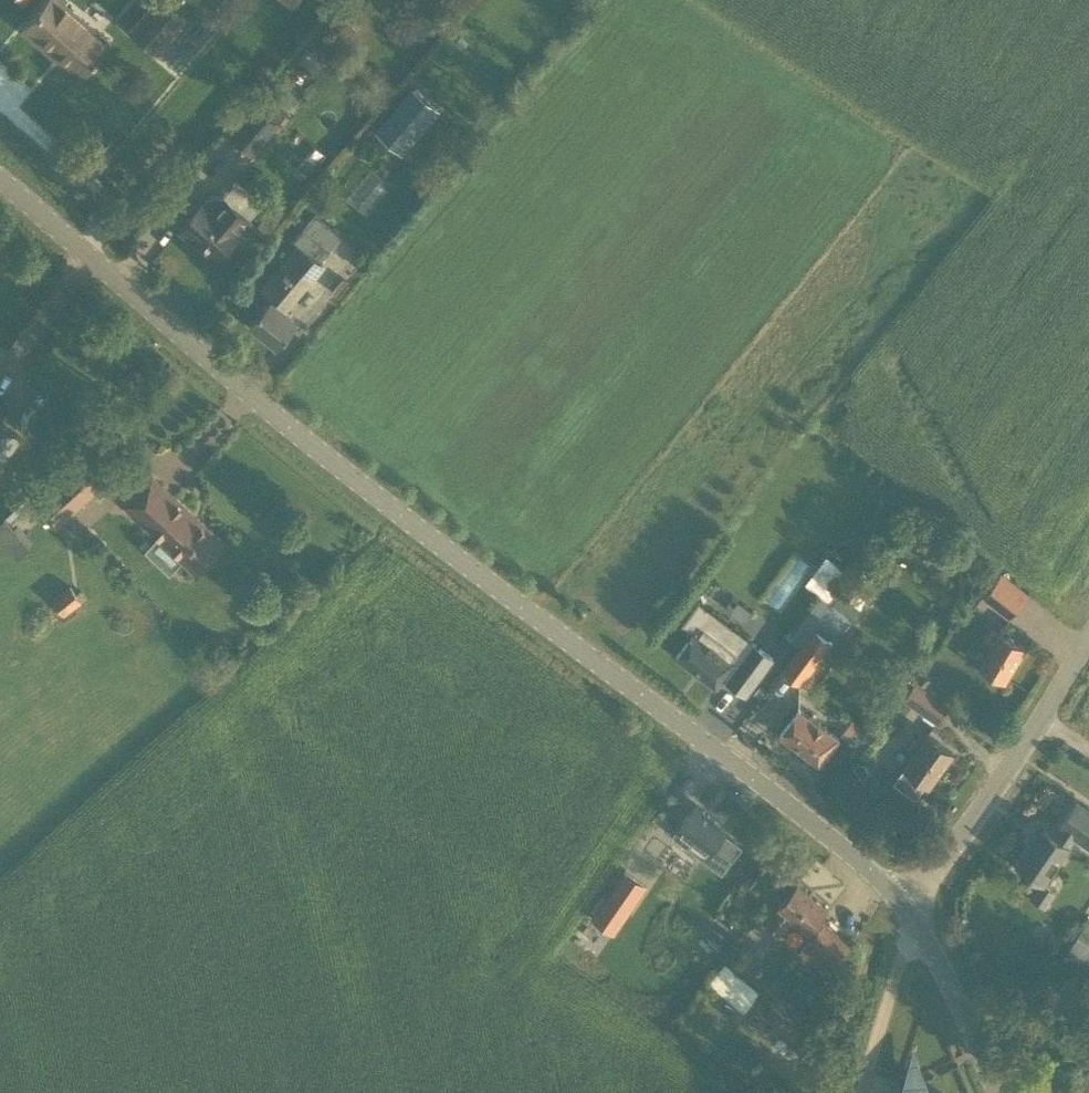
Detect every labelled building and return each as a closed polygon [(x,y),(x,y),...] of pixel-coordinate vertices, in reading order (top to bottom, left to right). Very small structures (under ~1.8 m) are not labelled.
[(95,57),(107,42),(68,9),(57,0),(47,0),(22,28),(54,56),(56,53),(80,74),(95,57)] [(254,155),(280,124),(279,122),(302,94),(282,77),(258,105),(257,103),(230,135),(254,155)] [(403,155),(440,110),(413,87),(375,131),(403,155)] [(183,225),(180,229),(204,249),(217,261),(231,244),(240,233),(253,219),(226,197),(224,196),(219,195),(211,195),(208,197),(204,202),(203,202),(198,208),(183,225)] [(277,347),(292,330),(297,324),(286,315),(324,270),(318,265),(342,236),(314,214),(293,240),(297,243),(294,246),(296,248),(275,273),(260,290),(271,299),(250,324),(277,347)] [(21,437),(0,421),(0,465),(21,437)] [(58,531),(60,529),(103,484),(80,462),(36,510),(58,531)] [(197,573),(210,559),(225,543),(152,474),(124,504),(197,573)] [(26,498),(6,516),(13,525),(33,506),(26,498)] [(27,544),(1,516),(0,518),(0,544),(12,557),(27,544)] [(826,555),(805,584),(829,602),(850,573),(826,555)] [(1028,595),(1001,574),(983,597),(1009,618),(1028,595)] [(64,616),(81,602),(69,587),(52,601),(64,616)] [(690,638),(676,656),(717,686),(725,676),(727,678),(748,693),(775,657),(754,641),(701,602),(684,625),(695,633),(694,634),(690,638)] [(838,631),(850,615),(833,602),(828,609),(781,672),(798,684),(838,631)] [(1006,635),(994,628),(984,646),(992,651),(983,667),(1004,680),(1025,646),(1006,635)] [(907,701),(937,722),(948,706),(918,685),(907,701)] [(821,764),(835,747),(838,742),(799,710),(794,716),(781,734),(821,764)] [(853,718),(840,734),(858,748),(870,732),(853,718)] [(953,752),(935,739),(923,731),(911,749),(916,752),(906,767),(929,784),(953,752)] [(1078,803),(1055,837),(1043,829),(1018,865),(1043,883),(1068,846),(1075,835),(1088,844),(1088,811),(1078,803)] [(673,835),(688,845),(684,850),(709,870),(719,858),(710,851),(727,829),(695,805),(682,822),(673,835)] [(650,865),(685,891),(699,871),(664,845),(650,865)] [(778,936),(790,922),(795,915),(812,928),(828,908),(798,883),(784,900),(775,910),(764,924),(778,936)] [(614,885),(591,918),(614,934),(637,901),(614,885)] [(1086,921),(1059,961),(1088,981),(1088,923),(1086,921)] [(846,951),(851,945),(824,922),(810,939),(825,952),(837,962),(832,969),(840,975),(853,958),(854,957),(846,951)] [(724,960),(706,981),(743,1011),(760,990),(724,960)] [(797,1027),(772,1005),(764,1015),(789,1036),(797,1027)] [(904,1092),(930,1092),(924,1081),(907,1082),(904,1092)]
